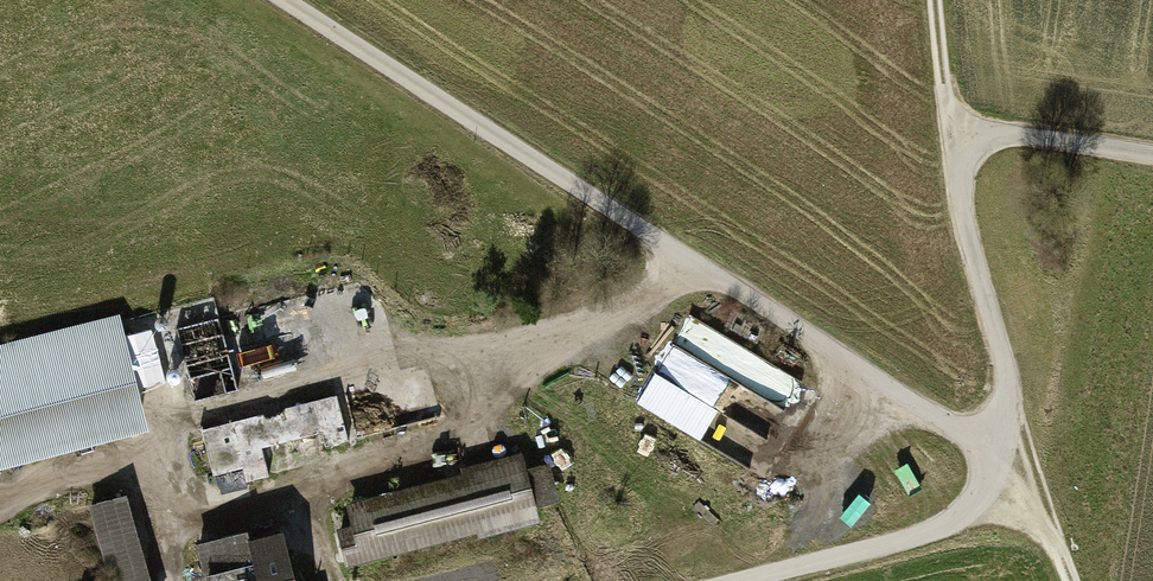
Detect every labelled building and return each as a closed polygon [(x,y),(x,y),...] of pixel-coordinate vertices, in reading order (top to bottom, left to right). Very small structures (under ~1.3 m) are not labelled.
[(310,282),(168,314),(208,487),(349,454),(310,282)] [(738,419),(772,362),(691,314),(640,401),(759,471),(776,442),(738,419)] [(0,343),(0,467),(142,436),(116,317),(0,343)] [(455,481),(333,504),(345,566),(535,530),(521,457),(453,470),(455,481)] [(107,564),(120,561),(126,580),(153,580),(128,494),(89,505),(107,564)] [(273,530),(190,552),(197,580),(286,580),(273,530)]
